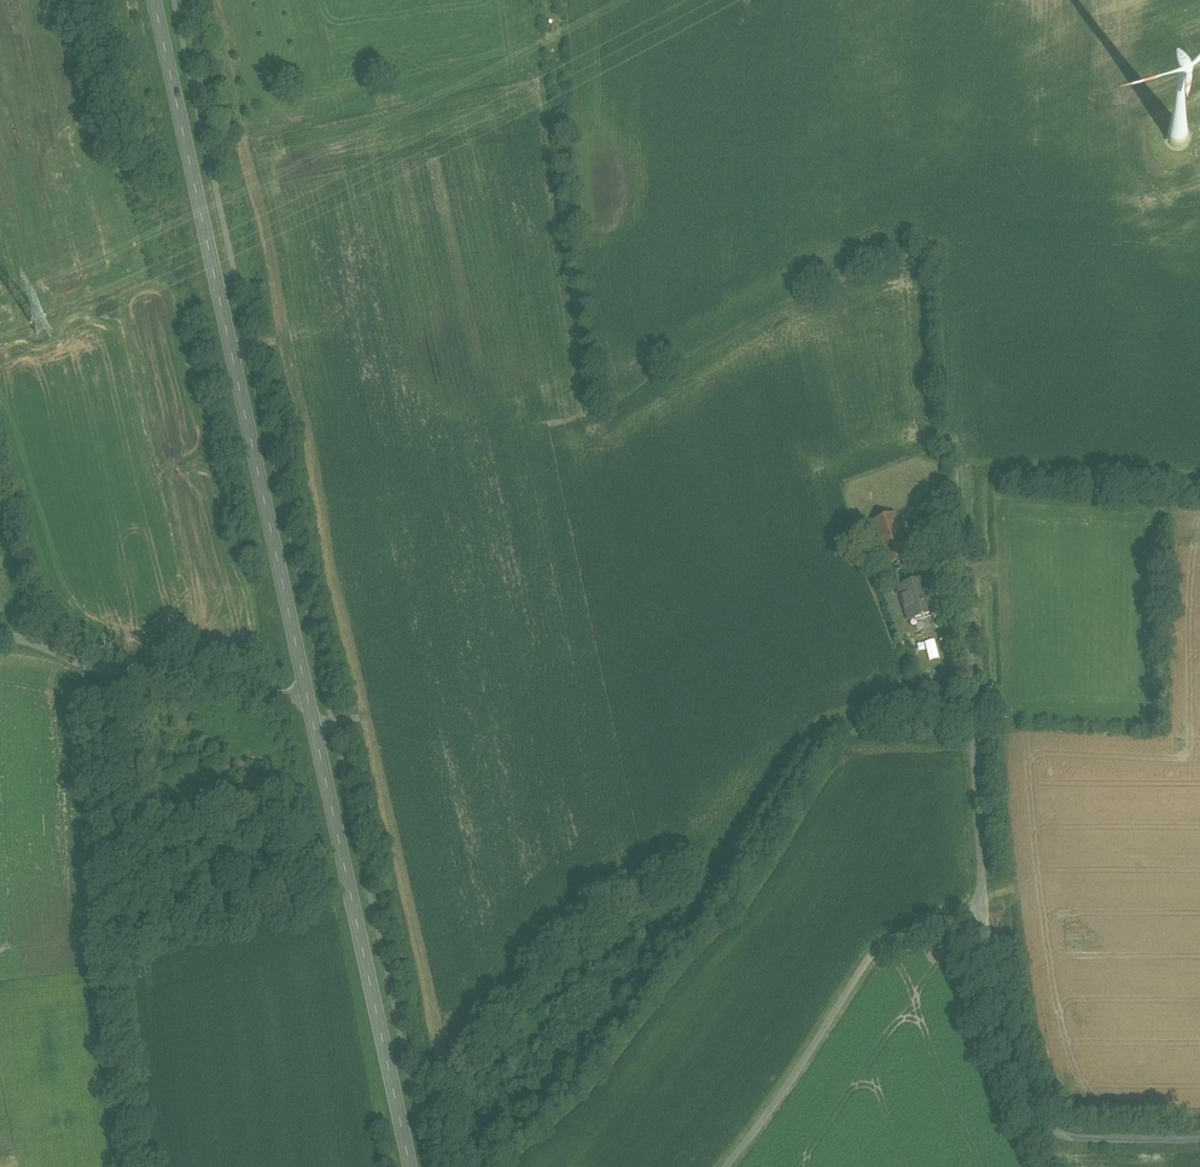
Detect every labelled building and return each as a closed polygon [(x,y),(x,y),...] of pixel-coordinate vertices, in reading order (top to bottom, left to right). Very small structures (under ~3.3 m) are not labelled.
[(896,513),(872,521),(887,566),(910,558),(896,513)] [(924,579),(899,587),(910,621),(935,613),(924,579)]
